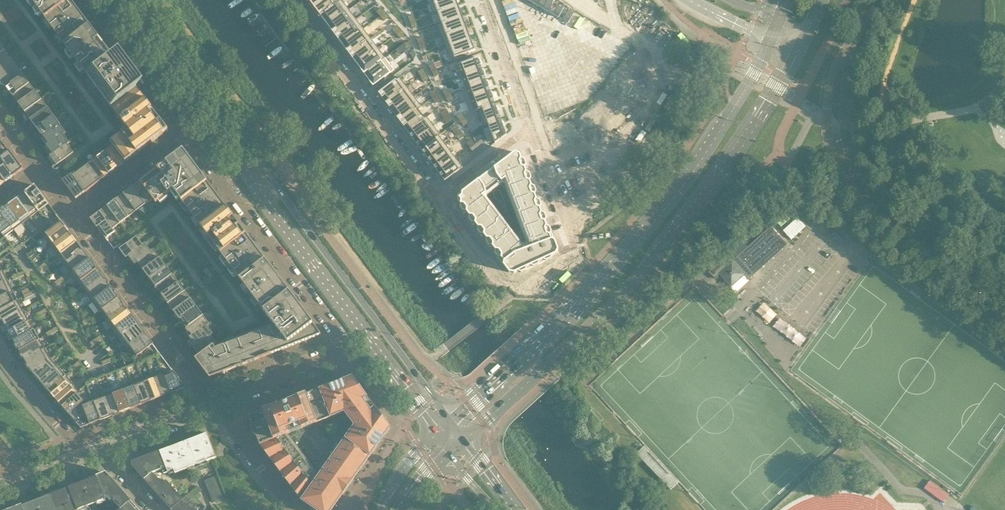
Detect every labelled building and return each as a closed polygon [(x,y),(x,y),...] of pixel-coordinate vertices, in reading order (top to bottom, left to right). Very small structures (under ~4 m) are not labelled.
[(6,87),(12,95),(18,104),(24,112),(30,120),(36,128),(43,137),(48,144),(46,146),(52,154),(49,156),(56,165),(52,168),(54,170),(62,181),(75,198),(167,129),(136,88),(144,82),(120,50),(112,56),(71,0),(0,0),(0,80),(6,87)] [(307,3),(308,3),(309,5),(313,10),(326,0),(310,0),(307,3)] [(313,10),(313,11),(315,13),(319,19),(321,17),(321,18),(339,4),(338,3),(336,0),(326,0),(313,10)] [(339,4),(321,18),(325,23),(327,26),(349,10),(342,1),(341,0),(338,3),(339,4)] [(428,2),(432,14),(433,14),(437,13),(437,12),(458,5),(456,0),(434,0),(428,2)] [(458,5),(437,12),(437,13),(441,23),(441,24),(462,16),(458,5)] [(381,8),(376,12),(380,16),(385,12),(381,8)] [(349,10),(327,26),(332,32),(334,35),(335,36),(356,20),(349,10)] [(385,12),(380,16),(384,21),(389,17),(385,12)] [(441,23),(437,25),(441,36),(466,27),(462,16),(441,24),(441,23)] [(356,20),(335,36),(335,37),(337,40),(342,45),(363,29),(356,20)] [(397,26),(392,30),(396,34),(401,30),(397,26)] [(466,27),(441,36),(445,48),(470,38),(466,27)] [(363,29),(342,45),(346,51),(348,54),(349,55),(370,39),(363,29)] [(401,30),(396,34),(400,39),(405,35),(401,30)] [(470,38),(445,48),(450,59),(475,51),(470,38)] [(370,39),(349,55),(350,56),(352,59),(356,65),(378,49),(370,39)] [(378,49),(356,65),(357,65),(359,68),(364,74),(385,58),(378,49)] [(385,58),(364,74),(366,78),(368,81),(373,86),(394,70),(385,58)] [(477,58),(453,67),(457,78),(482,69),(480,65),(482,64),(479,58),(478,59),(477,58)] [(434,63),(428,66),(431,72),(437,69),(434,63)] [(423,69),(418,72),(420,77),(426,74),(423,69)] [(437,69),(431,72),(434,77),(440,74),(437,69)] [(482,69),(457,78),(461,90),(486,80),(484,76),(486,76),(483,69),(482,70),(482,69)] [(426,74),(420,77),(423,82),(429,79),(426,74)] [(399,77),(378,93),(386,104),(407,87),(399,77)] [(486,80),(461,90),(465,101),(490,91),(489,87),(490,87),(488,80),(486,81),(486,80)] [(407,87),(386,104),(393,113),(414,97),(407,87)] [(448,89),(442,92),(445,97),(451,94),(448,89)] [(435,90),(429,93),(432,98),(437,95),(435,90)] [(490,91),(465,101),(470,113),(477,110),(477,109),(494,103),(493,99),(494,98),(492,92),(490,92),(490,91)] [(451,94),(445,97),(448,102),(453,99),(451,94)] [(437,95),(432,98),(435,103),(440,101),(437,95)] [(414,97),(393,113),(400,122),(417,109),(418,110),(422,107),(421,106),(414,97)] [(494,103),(477,109),(477,110),(480,119),(483,126),(488,124),(487,124),(500,119),(497,110),(498,110),(497,107),(496,107),(494,103)] [(417,109),(400,122),(407,132),(425,119),(424,119),(418,110),(417,109)] [(446,110),(440,113),(443,118),(449,115),(446,110)] [(461,113),(457,117),(460,122),(465,118),(461,113)] [(449,115),(443,118),(446,124),(451,121),(449,115)] [(425,119),(407,132),(414,141),(433,126),(427,117),(424,119),(425,119)] [(465,118),(460,122),(464,126),(469,123),(465,118)] [(500,119),(487,124),(488,124),(495,143),(506,135),(503,126),(504,126),(503,122),(502,123),(500,119)] [(433,126),(414,141),(420,149),(438,136),(439,136),(440,135),(440,134),(433,126)] [(456,127),(452,130),(455,135),(460,131),(456,127)] [(460,131),(455,135),(459,140),(464,136),(460,131)] [(438,136),(420,149),(426,157),(444,143),(439,136),(438,136)] [(482,139),(476,144),(482,153),(489,148),(482,139)] [(470,140),(466,143),(470,148),(475,144),(471,140),(470,140)] [(444,143),(426,157),(432,165),(450,151),(444,143)] [(470,148),(476,157),(482,153),(476,144),(475,144),(470,148)] [(321,334),(183,150),(91,219),(114,250),(116,252),(120,258),(132,274),(158,309),(169,323),(171,326),(178,335),(179,337),(209,378),(321,334)] [(0,158),(14,176),(23,169),(9,151),(0,158)] [(450,151),(432,165),(438,172),(456,159),(450,151)] [(521,158),(519,153),(515,152),(458,195),(458,199),(460,203),(460,207),(463,210),(466,211),(469,215),(469,218),(471,222),(475,222),(478,226),(477,230),(480,233),(484,234),(486,238),(486,241),(489,245),(492,245),(495,249),(495,253),(509,272),(514,273),(518,271),(521,272),(550,258),(551,255),(556,253),(558,249),(549,227),(546,225),(544,221),(546,218),(544,213),(541,212),(539,207),(541,204),(539,200),(536,198),(534,194),(536,191),(534,186),(531,185),(529,180),(531,177),(529,173),(526,171),(524,167),(526,164),(524,159),(521,158)] [(5,182),(14,176),(0,158),(0,176),(5,182)] [(456,159),(438,172),(444,181),(463,168),(456,159)] [(44,199),(35,185),(25,192),(35,205),(39,211),(49,204),(44,199)] [(578,188),(572,193),(577,198),(582,194),(578,188)] [(35,205),(25,192),(17,199),(26,212),(31,218),(39,211),(35,205)] [(26,212),(17,199),(13,201),(13,200),(9,203),(9,204),(8,205),(18,218),(22,224),(31,218),(26,212)] [(8,205),(5,208),(4,207),(0,210),(1,211),(0,211),(0,213),(9,225),(13,231),(22,224),(18,218),(8,205)] [(0,213),(0,232),(4,237),(13,231),(9,225),(0,213)] [(55,218),(50,222),(51,224),(54,228),(62,222),(57,216),(54,218),(55,218)] [(798,218),(784,230),(791,238),(804,226),(798,218)] [(62,222),(54,228),(43,236),(50,246),(69,232),(68,230),(66,228),(62,222)] [(748,280),(786,245),(787,245),(770,226),(769,227),(769,228),(738,256),(732,250),(708,272),(714,278),(719,274),(731,287),(744,275),(748,280)] [(57,256),(76,241),(75,240),(73,238),(69,232),(50,246),(57,256)] [(64,264),(83,250),(82,249),(81,247),(76,242),(76,241),(57,256),(64,264)] [(70,273),(89,259),(88,258),(87,256),(83,250),(64,264),(70,273)] [(78,283),(97,268),(96,267),(94,264),(89,259),(70,273),(78,283)] [(85,292),(104,278),(103,277),(101,275),(100,274),(102,273),(98,269),(97,270),(96,269),(97,268),(78,283),(85,292)] [(92,302),(111,288),(110,287),(109,285),(108,284),(109,283),(106,279),(105,280),(104,278),(85,292),(92,302)] [(8,281),(0,284),(0,298),(10,293),(13,291),(8,281)] [(99,311),(118,297),(117,296),(116,294),(115,293),(116,292),(113,288),(112,289),(111,288),(92,302),(99,311)] [(14,302),(10,293),(0,298),(0,309),(14,302)] [(106,320),(124,306),(124,305),(123,304),(118,297),(99,311),(106,320)] [(14,302),(0,309),(0,317),(2,321),(23,310),(17,300),(14,302)] [(112,329),(131,315),(130,313),(128,311),(124,306),(106,320),(112,329)] [(8,332),(29,320),(23,310),(2,321),(3,322),(8,332)] [(119,338),(138,324),(137,323),(136,322),(131,315),(112,329),(119,338)] [(817,318),(812,318),(812,316),(801,316),(801,327),(817,327),(817,318)] [(14,341),(34,329),(29,320),(8,332),(13,341),(14,341)] [(129,346),(145,334),(144,333),(143,331),(138,324),(119,338),(127,348),(129,346)] [(19,350),(39,339),(34,329),(14,341),(16,345),(14,345),(17,350),(18,349),(19,350)] [(137,356),(153,344),(148,337),(145,334),(129,346),(137,356)] [(24,360),(45,348),(39,339),(19,350),(21,354),(20,355),(22,359),(23,358),(24,360)] [(32,373),(50,359),(45,348),(24,360),(27,364),(26,365),(28,370),(29,369),(30,370),(32,373)] [(40,381),(57,366),(50,359),(32,373),(40,381)] [(173,371),(167,364),(160,367),(162,371),(163,375),(163,376),(164,378),(165,378),(171,393),(185,387),(173,371)] [(48,390),(65,375),(57,366),(40,381),(48,390)] [(163,375),(162,371),(152,375),(155,382),(161,397),(162,396),(164,396),(171,393),(165,378),(164,378),(163,376),(163,375)] [(55,399),(72,383),(65,375),(48,390),(55,399)] [(155,382),(152,375),(142,379),(145,386),(151,401),(152,400),(155,399),(161,397),(155,382)] [(369,456),(370,456),(390,428),(352,376),(249,417),(252,426),(251,430),(253,434),(257,436),(260,445),(301,500),(310,506),(311,509),(331,509),(343,494),(353,480),(352,479),(369,456)] [(145,386),(142,379),(132,383),(135,390),(141,405),(142,404),(144,403),(151,401),(145,386)] [(62,406),(77,393),(79,391),(72,383),(55,399),(62,406)] [(135,390),(132,383),(122,387),(125,393),(131,409),(132,408),(134,407),(141,405),(135,390)] [(125,393),(122,387),(112,391),(115,397),(121,412),(131,409),(125,393)] [(115,397),(112,391),(111,391),(113,394),(103,398),(105,401),(110,416),(112,416),(114,415),(115,416),(120,414),(119,413),(121,412),(115,397)] [(82,405),(85,402),(77,393),(62,406),(62,407),(69,416),(82,405)] [(105,401),(103,398),(93,402),(95,405),(100,420),(102,420),(103,419),(110,416),(105,401)] [(95,405),(93,402),(83,406),(85,409),(84,409),(90,424),(91,424),(94,423),(100,421),(100,420),(95,405)] [(90,424),(84,409),(85,409),(83,406),(82,405),(69,416),(81,428),(90,424)] [(207,433),(197,437),(207,461),(216,457),(207,433)] [(197,437),(169,447),(179,472),(207,461),(197,437)] [(132,466),(144,479),(152,473),(153,473),(162,469),(164,474),(174,470),(175,473),(179,472),(169,447),(132,462),(132,466)] [(101,490),(105,489),(114,481),(107,474),(103,473),(68,487),(77,509),(78,509),(105,499),(101,490)] [(163,484),(153,473),(152,473),(144,479),(155,492),(163,484)] [(214,477),(204,480),(213,503),(223,499),(214,477)] [(931,479),(924,487),(943,502),(950,494),(931,479)] [(122,491),(114,481),(105,489),(101,490),(105,499),(106,499),(105,496),(108,495),(112,500),(122,491)] [(163,484),(155,492),(163,501),(175,490),(166,481),(163,484)] [(59,490),(67,509),(77,509),(68,487),(59,490)] [(59,490),(50,494),(56,509),(67,509),(59,490)] [(175,490),(163,501),(171,509),(182,499),(179,495),(175,490)] [(130,500),(122,491),(112,500),(120,509),(130,500)] [(50,494),(22,505),(24,509),(56,509),(50,494)] [(182,499),(171,509),(197,509),(185,496),(182,499)] [(130,500),(120,509),(119,509),(135,509),(137,508),(130,500)]
